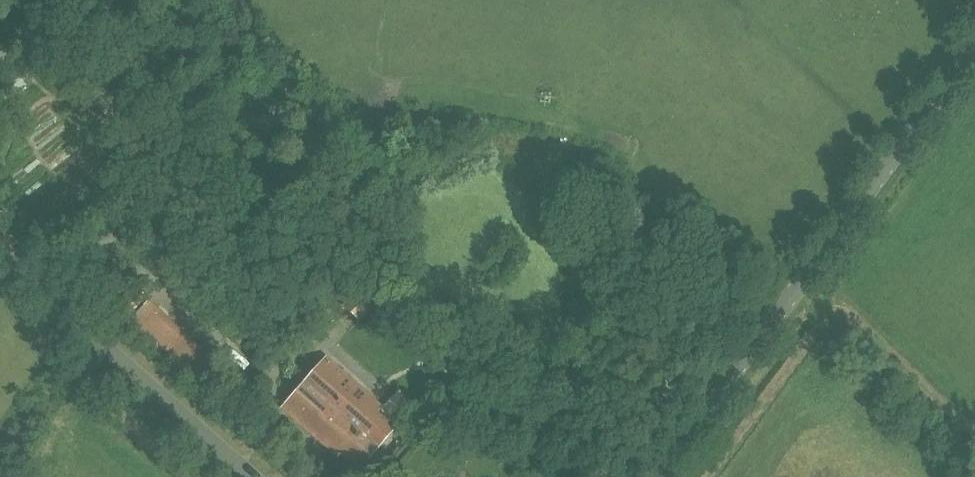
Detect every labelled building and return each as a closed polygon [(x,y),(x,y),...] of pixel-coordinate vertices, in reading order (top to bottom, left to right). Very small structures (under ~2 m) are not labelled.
[(360,322),(385,295),(365,278),(340,304),(360,322)] [(144,305),(143,306),(129,294),(114,310),(193,382),(209,364),(144,305)] [(326,357),(282,407),(310,432),(337,456),(341,452),(359,469),(396,427),(378,410),(381,406),(354,382),(326,357)]
